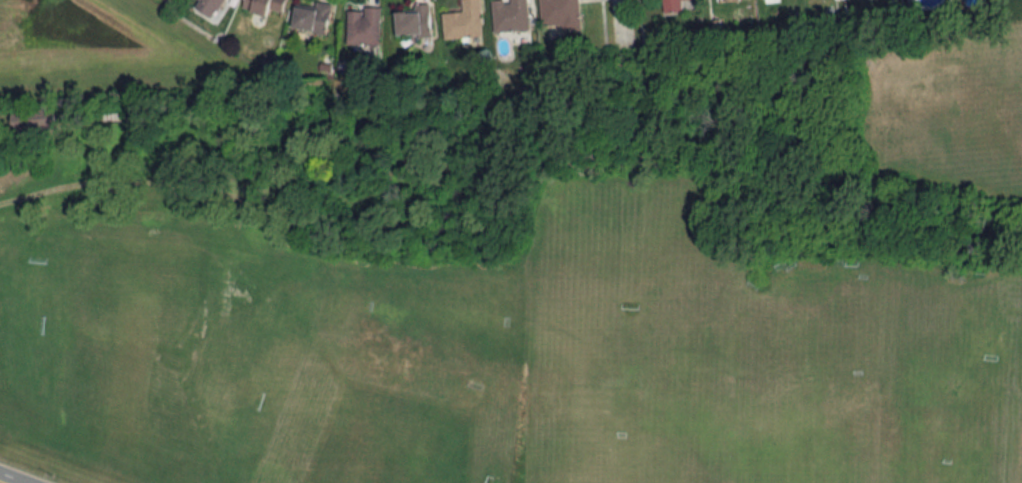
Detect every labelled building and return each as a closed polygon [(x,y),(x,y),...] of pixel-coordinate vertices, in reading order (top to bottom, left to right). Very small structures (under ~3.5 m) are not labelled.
[(198,1),(193,9),(210,20),(223,0),(196,0),(198,1)] [(281,12),(284,0),(242,0),(240,11),(266,16),(267,9),(281,12)] [(479,0),(461,0),(461,12),(441,13),(442,38),(480,36),(479,0)] [(527,30),(526,0),(500,0),(490,0),(492,32),(527,30)] [(540,28),(579,26),(578,0),(539,0),(540,28)] [(662,12),(680,11),(679,0),(661,0),(662,12)] [(293,5),(289,28),(325,34),(330,4),(314,2),(313,9),(293,5)] [(378,45),(378,8),(345,8),(345,45),(378,45)] [(429,37),(429,8),(393,8),(393,37),(429,37)] [(9,130),(52,128),(51,116),(9,118),(9,130)]
